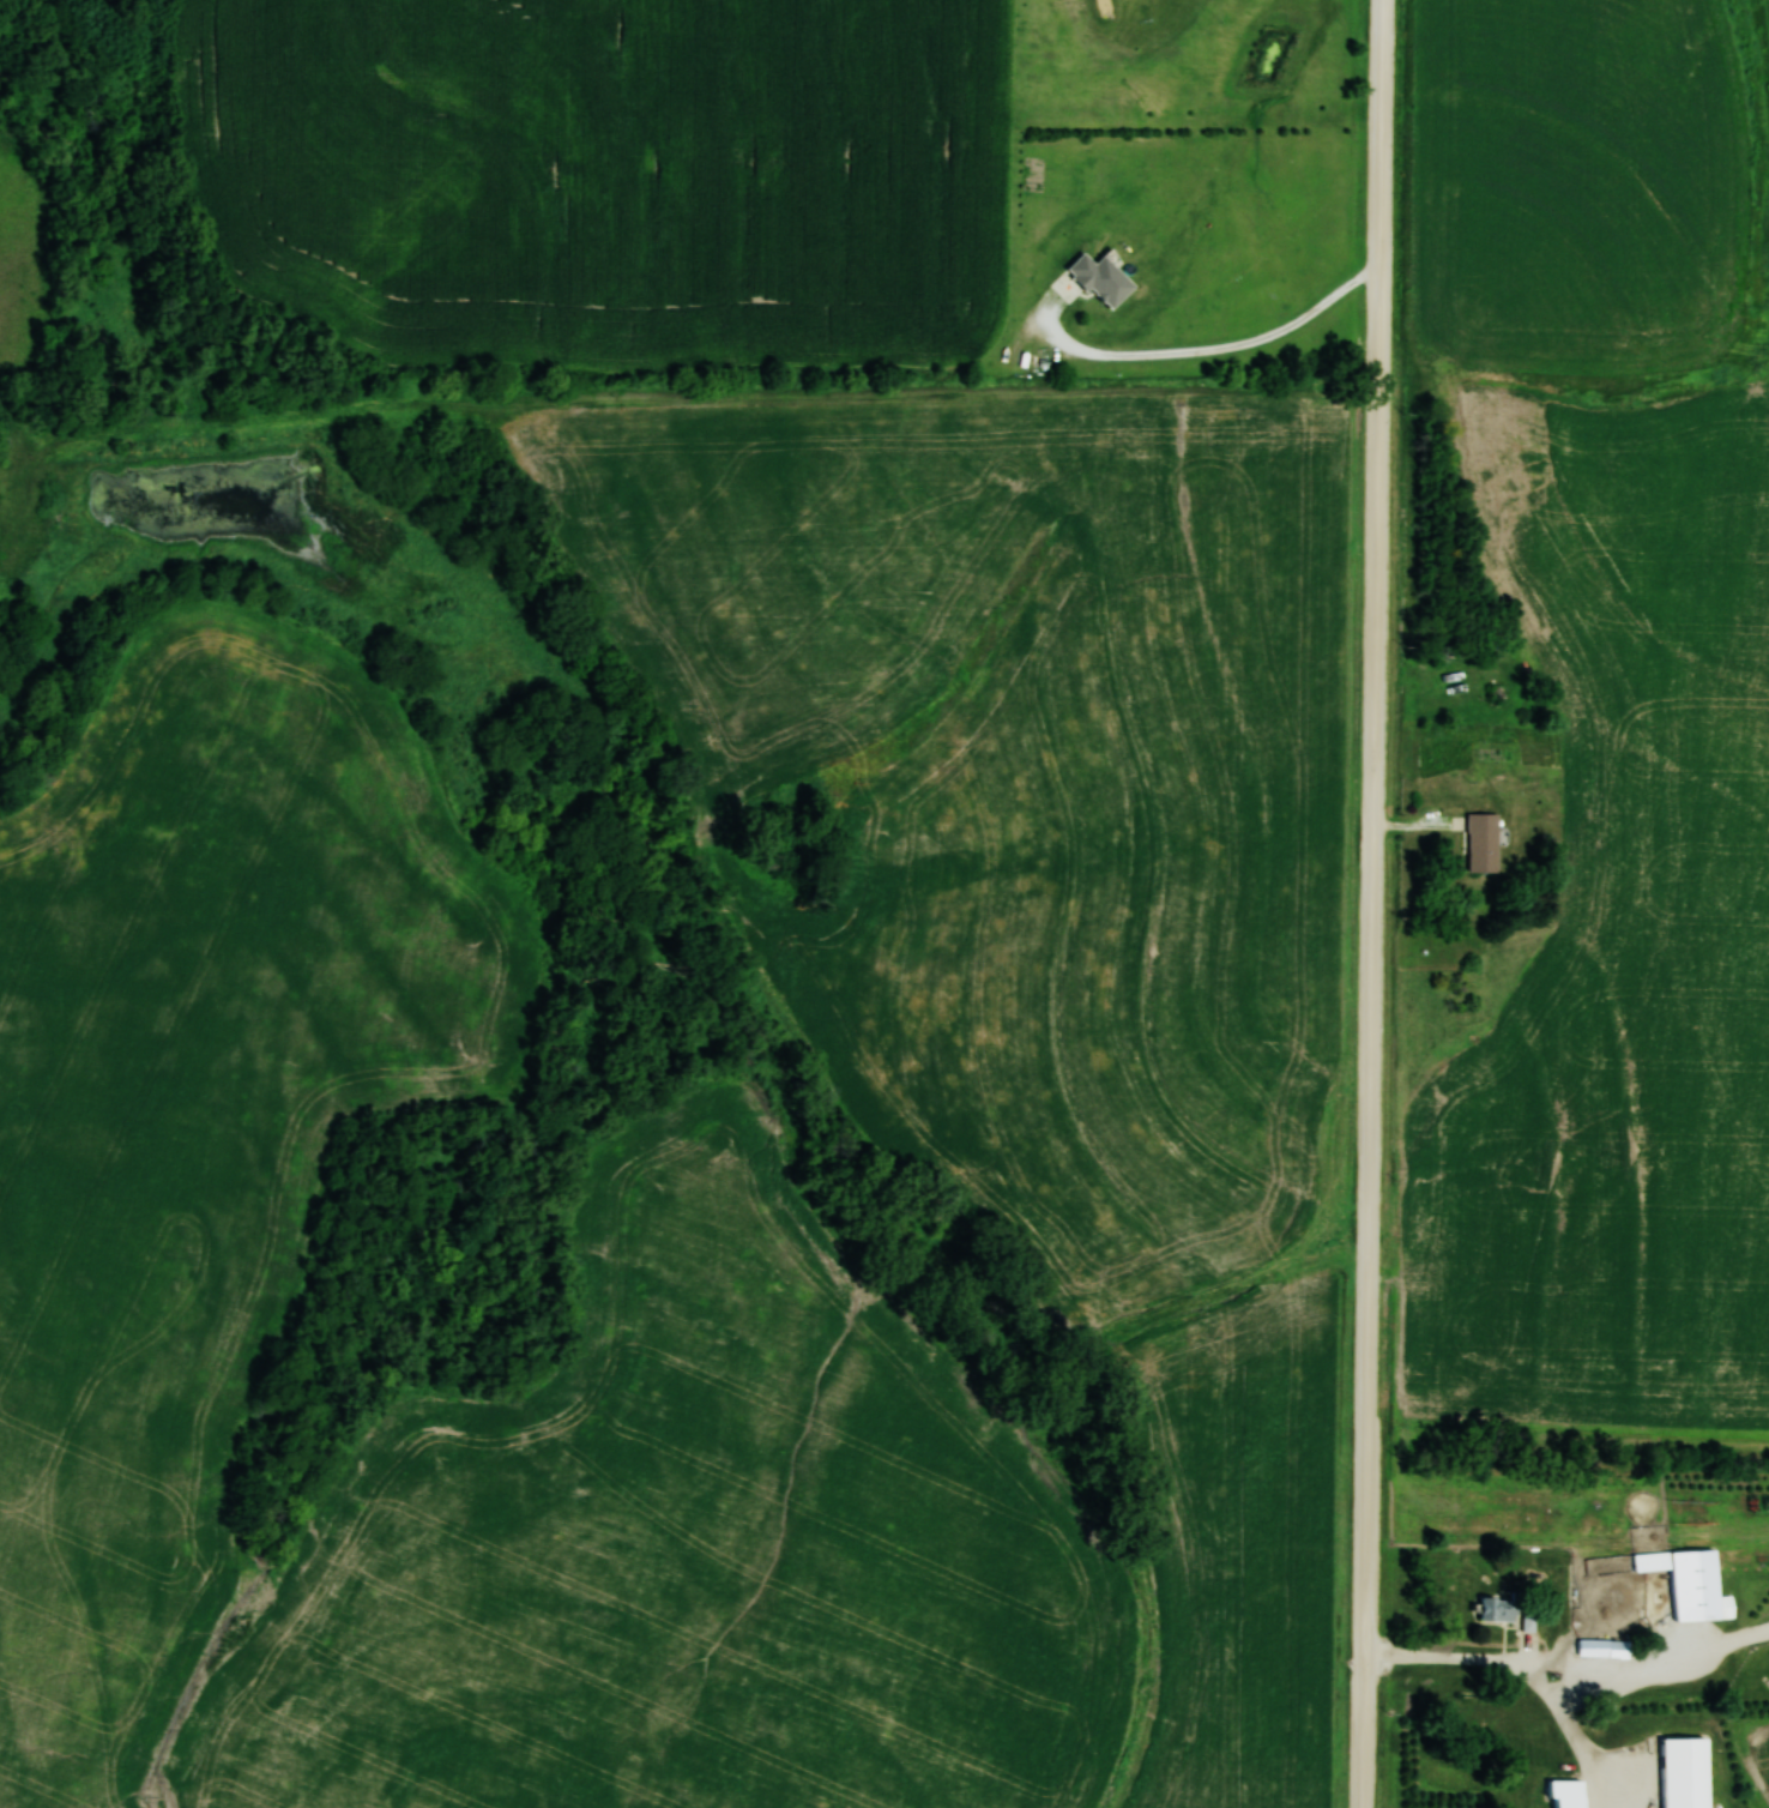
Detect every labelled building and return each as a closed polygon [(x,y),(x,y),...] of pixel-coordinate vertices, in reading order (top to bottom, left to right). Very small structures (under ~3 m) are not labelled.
[(1134,285),(1102,255),(1094,263),(1082,251),(1066,269),(1110,310),(1134,285)] [(1498,813),(1468,813),(1468,871),(1498,871),(1498,813)] [(1674,1622),(1734,1619),(1733,1595),(1718,1596),(1716,1549),(1632,1554),(1634,1572),(1671,1570),(1674,1622)] [(1516,1599),(1481,1599),(1481,1622),(1516,1622),(1516,1599)] [(1578,1658),(1629,1658),(1629,1641),(1578,1641),(1578,1658)] [(1661,1807),(1708,1807),(1707,1739),(1661,1739),(1661,1807)] [(1583,1780),(1551,1780),(1551,1807),(1583,1807),(1583,1780)]
